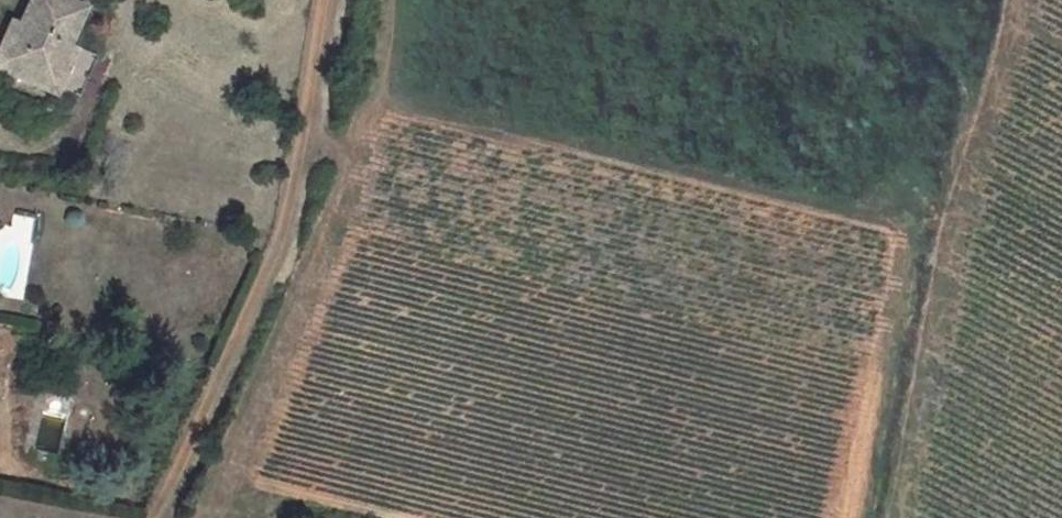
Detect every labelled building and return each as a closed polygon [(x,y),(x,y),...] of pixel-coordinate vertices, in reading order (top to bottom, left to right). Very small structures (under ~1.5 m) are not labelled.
[(81,11),(55,0),(26,0),(0,58),(0,72),(45,92),(81,11)]
